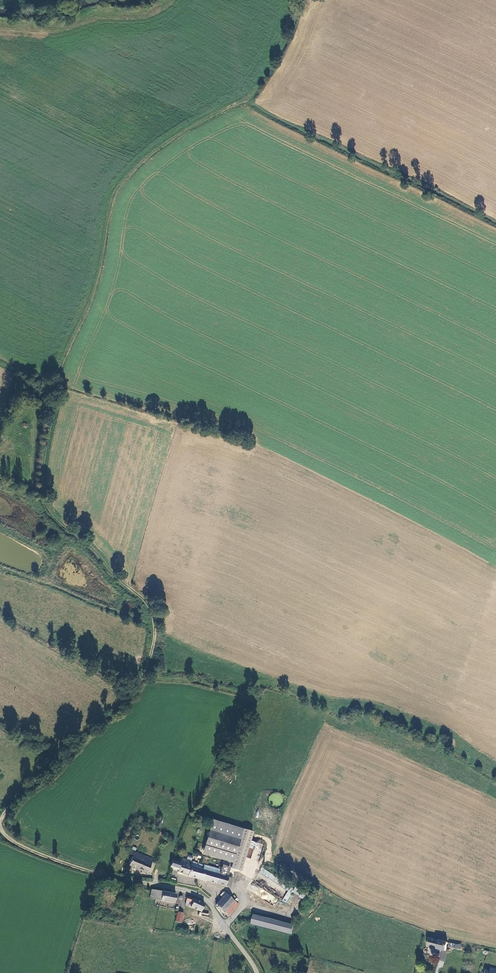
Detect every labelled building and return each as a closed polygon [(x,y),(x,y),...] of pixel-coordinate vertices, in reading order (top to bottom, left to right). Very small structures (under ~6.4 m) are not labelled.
[(251,833),(211,821),(202,851),(232,860),(230,868),(239,871),(251,833)] [(152,858),(130,848),(128,852),(132,853),(128,864),(146,872),(152,858)] [(180,863),(172,861),(169,867),(177,871),(177,872),(185,875),(230,887),(232,879),(227,877),(230,867),(221,865),(220,870),(204,865),(202,870),(190,867),(192,863),(182,859),(180,863)] [(262,868),(259,872),(286,888),(287,886),(279,881),(281,879),(262,868)] [(303,898),(306,893),(295,887),(292,892),(303,898)] [(175,895),(150,889),(150,893),(155,894),(154,899),(173,903),(175,895)] [(282,900),(286,903),(292,893),(288,890),(282,900)] [(238,905),(226,894),(216,905),(228,916),(238,905)] [(189,898),(187,897),(186,900),(190,902),(189,906),(201,911),(204,904),(189,898)] [(295,924),(255,915),(253,924),(292,934),(295,924)] [(445,951),(447,942),(429,937),(427,946),(445,951)]
